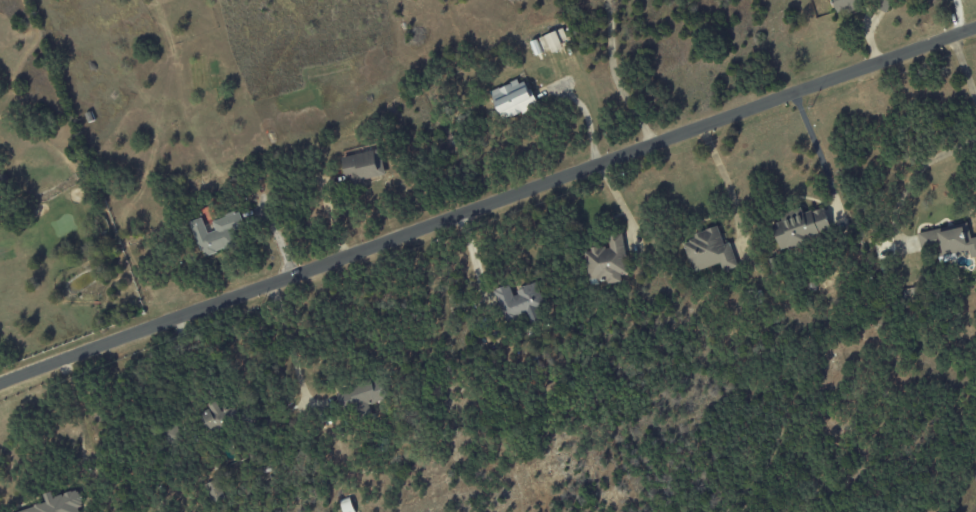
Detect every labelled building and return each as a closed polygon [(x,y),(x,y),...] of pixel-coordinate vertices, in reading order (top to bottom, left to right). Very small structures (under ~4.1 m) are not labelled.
[(859,9),(857,0),(832,0),(835,14),(859,9)] [(545,34),(551,52),(569,47),(563,29),(545,34)] [(500,120),(536,107),(525,78),(490,91),(500,120)] [(385,175),(378,148),(342,158),(349,185),(385,175)] [(780,250),(832,232),(823,207),(803,214),(800,207),(780,214),(782,220),(771,224),(780,250)] [(190,221),(201,255),(248,241),(239,212),(212,221),(215,230),(207,233),(202,217),(190,221)] [(922,258),(969,250),(970,258),(975,257),(975,238),(969,239),(967,225),(918,232),(922,258)] [(683,243),(692,272),(721,263),(723,271),(737,266),(729,242),(724,244),(717,226),(692,234),(694,239),(683,243)] [(585,282),(619,279),(619,275),(626,274),(623,233),(606,235),(607,247),(582,250),(585,282)] [(493,290),(506,322),(526,314),(530,322),(545,316),(532,284),(511,293),(507,284),(493,290)] [(385,397),(377,377),(335,395),(343,414),(385,397)] [(199,415),(209,434),(229,422),(217,399),(209,404),(211,408),(199,415)] [(212,505),(227,497),(217,478),(202,486),(212,505)] [(77,490),(54,497),(52,492),(44,494),(47,503),(18,511),(84,511),(77,490)] [(340,505),(344,511),(355,511),(349,500),(340,505)]
